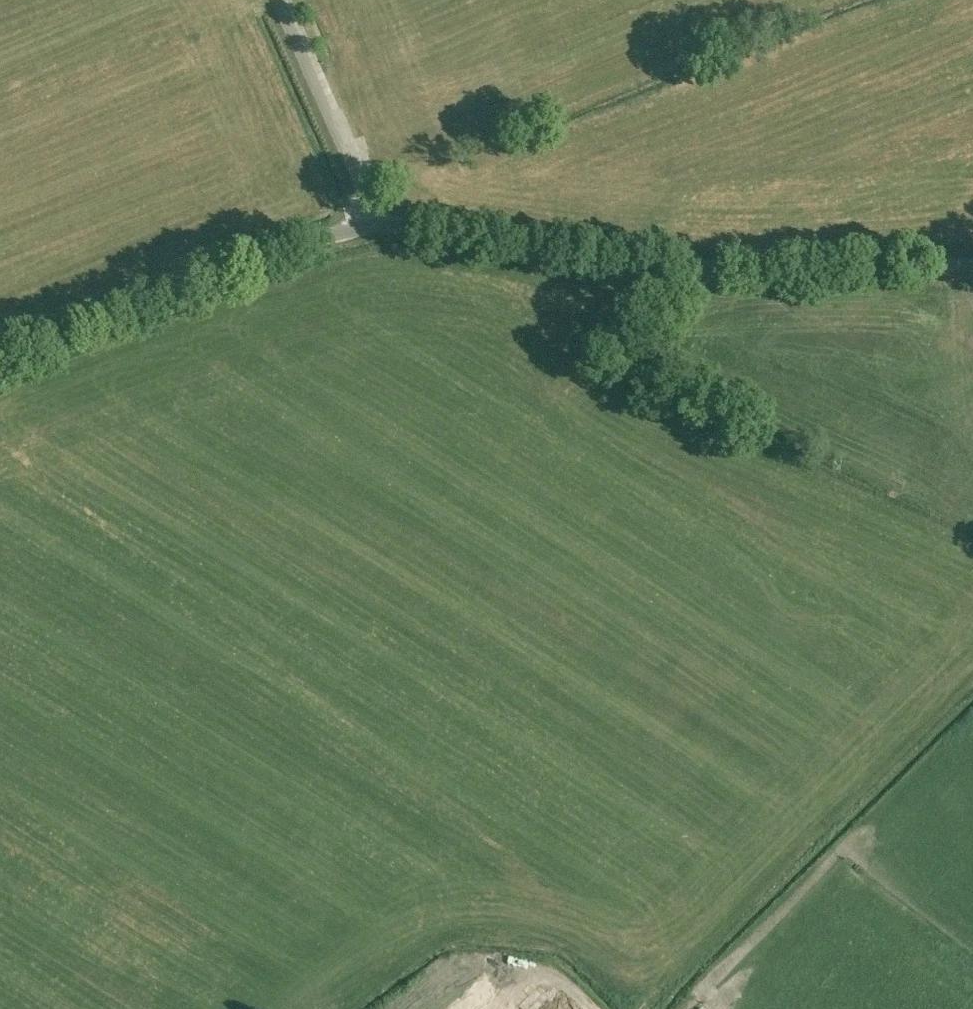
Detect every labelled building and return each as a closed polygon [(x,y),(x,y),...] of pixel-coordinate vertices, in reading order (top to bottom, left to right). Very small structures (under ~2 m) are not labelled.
[(445,979),(413,1008),(474,1008),(445,979)]
